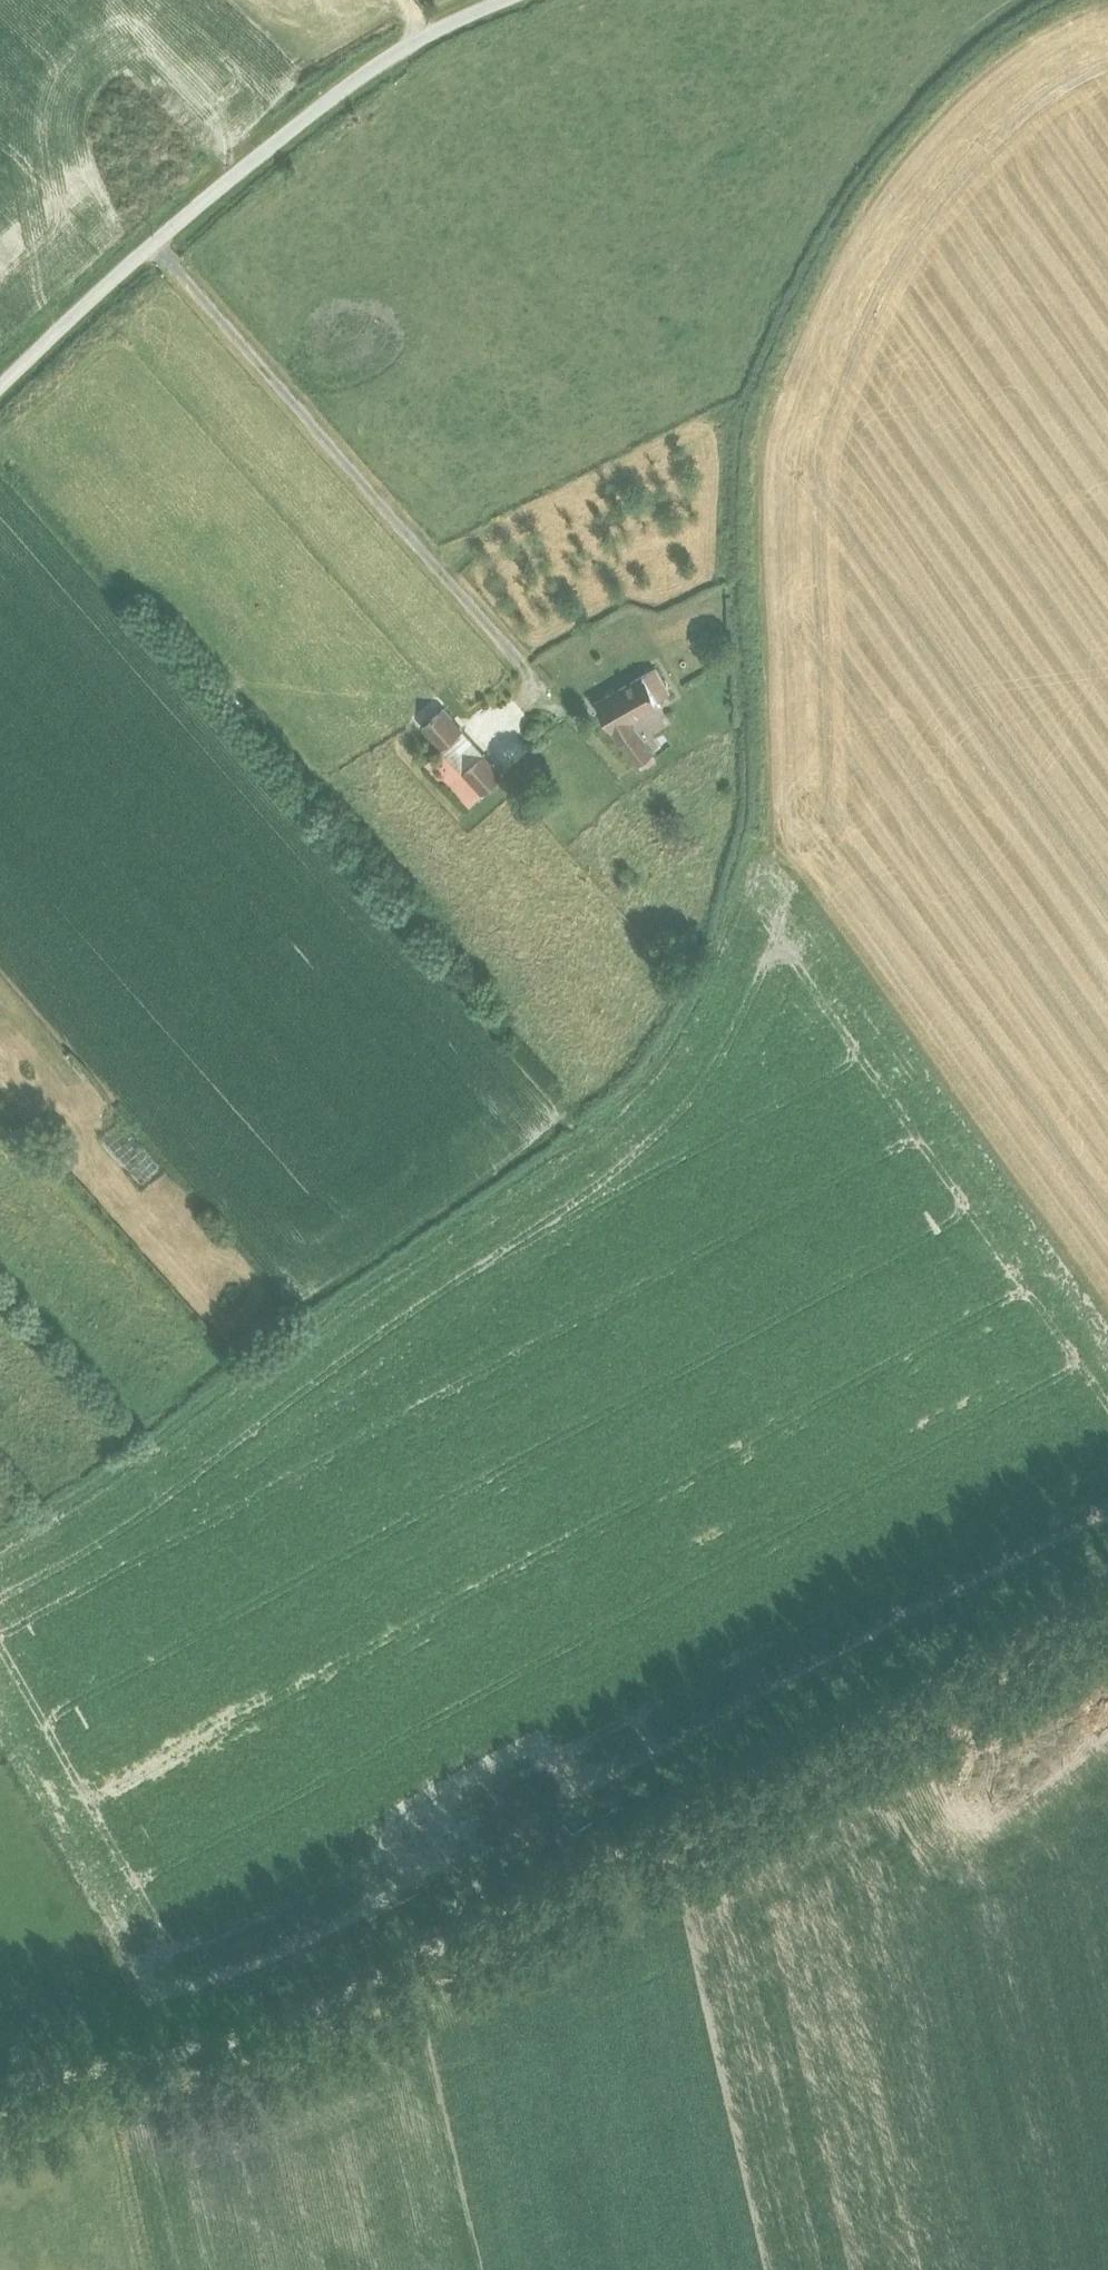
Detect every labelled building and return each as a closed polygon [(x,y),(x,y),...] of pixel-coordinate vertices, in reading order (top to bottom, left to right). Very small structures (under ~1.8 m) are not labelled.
[(619,740),(638,762),(645,757),(649,764),(657,757),(653,751),(655,749),(634,719),(662,702),(659,697),(671,690),(656,665),(596,698),(614,730),(619,740)] [(505,771),(445,705),(423,724),(442,746),(426,760),(441,777),(444,775),(469,803),(505,771)]
